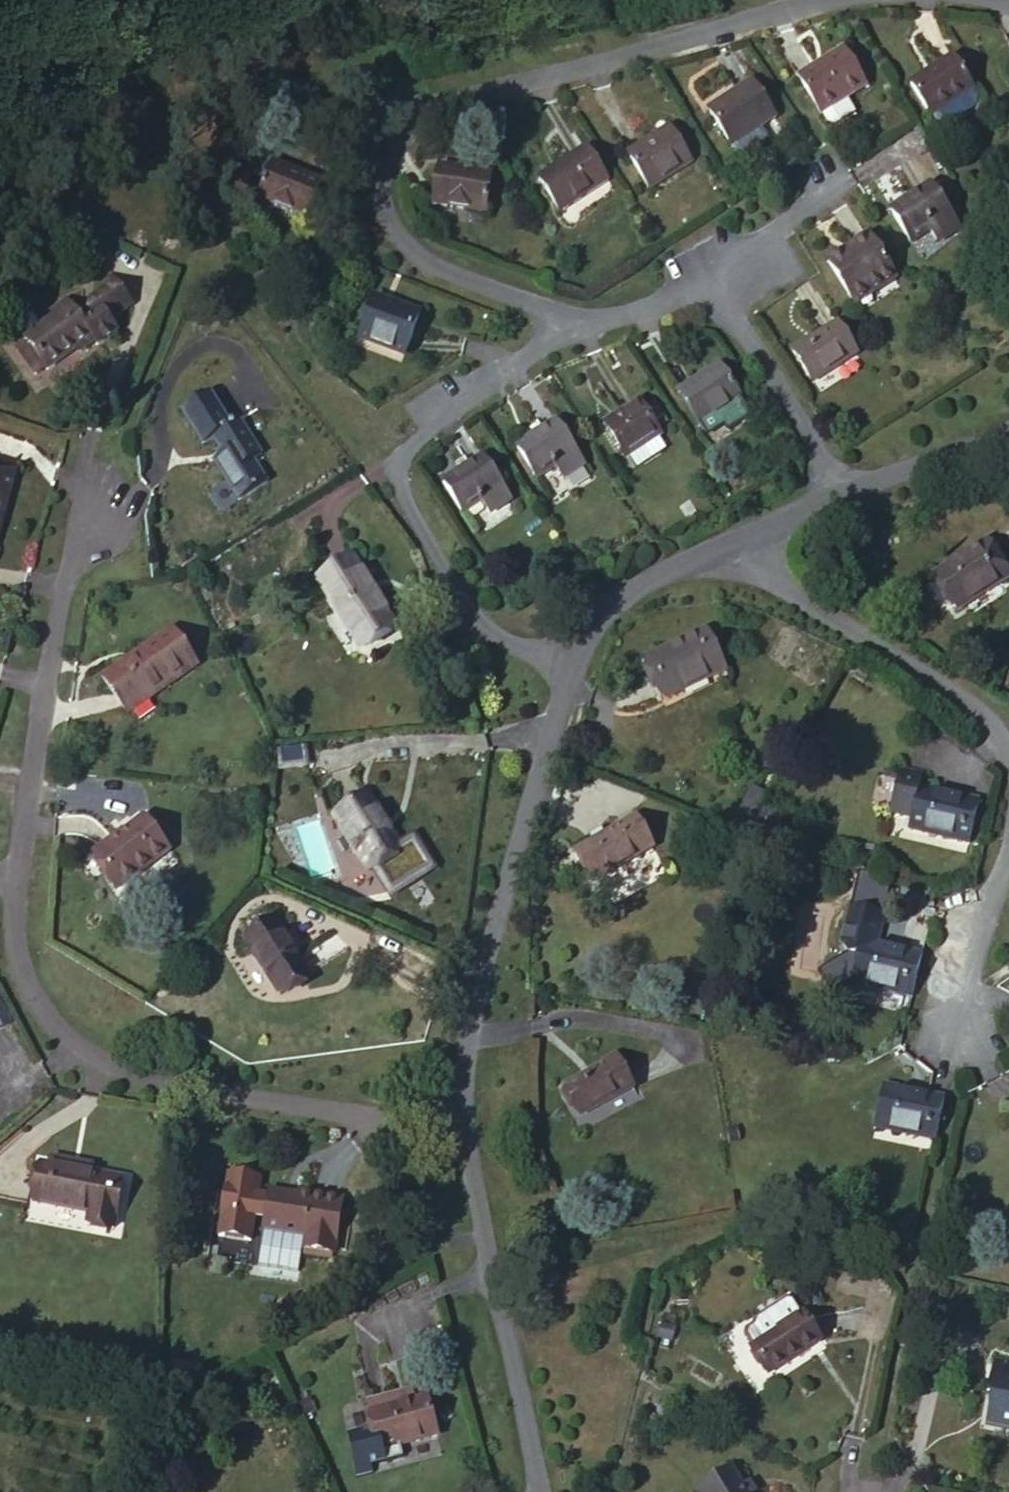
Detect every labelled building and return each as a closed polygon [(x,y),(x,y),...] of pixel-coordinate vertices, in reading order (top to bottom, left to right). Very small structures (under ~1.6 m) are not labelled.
[(843,49),(798,77),(822,115),(823,115),(829,125),(836,126),(857,113),(848,99),(867,88),(843,49)] [(953,59),(912,84),(939,124),(947,127),(976,109),(978,98),(953,59)] [(755,82),(711,110),(735,147),(736,146),(742,155),(748,156),(772,140),(764,127),(778,118),(755,82)] [(675,123),(631,151),(653,185),(697,158),(675,123)] [(587,150),(543,176),(562,209),(606,179),(587,150)] [(439,172),(437,208),(486,214),(487,175),(439,172)] [(327,230),(340,192),(291,179),(280,219),(327,230)] [(933,186),(892,212),(912,243),(931,230),(939,243),(960,230),(933,186)] [(869,239),(829,264),(855,304),(894,278),(869,239)] [(377,298),(363,338),(406,353),(420,313),(377,298)] [(56,346),(77,376),(118,350),(92,310),(74,322),(81,330),(56,346)] [(838,324),(793,353),(812,383),(858,354),(838,324)] [(61,385),(77,376),(56,346),(43,357),(61,385)] [(719,366),(678,393),(699,426),(741,399),(719,366)] [(640,403),(605,426),(626,457),(630,455),(638,468),(667,449),(659,436),(661,435),(640,403)] [(224,477),(247,513),(272,495),(261,474),(269,469),(243,434),(234,441),(211,410),(186,427),(206,462),(218,455),(231,472),(224,477)] [(557,424),(519,449),(539,479),(555,468),(561,476),(582,462),(557,424)] [(717,424),(700,432),(706,445),(723,437),(717,424)] [(46,470),(0,457),(0,484),(3,485),(0,494),(0,520),(12,523),(7,541),(21,545),(46,470)] [(487,459),(444,488),(464,519),(487,503),(495,514),(515,501),(487,459)] [(7,541),(12,523),(0,520),(0,539),(7,541)] [(1006,567),(986,533),(933,568),(955,603),(1006,567)] [(375,596),(349,545),(315,562),(338,614),(375,596)] [(338,614),(349,637),(386,620),(375,596),(338,614)] [(709,631),(656,668),(677,699),(712,674),(716,679),(734,668),(709,631)] [(104,692),(129,724),(202,675),(178,641),(104,692)] [(963,840),(971,788),(904,782),(905,778),(882,776),(879,820),(901,822),(900,836),(963,840)] [(333,799),(366,851),(374,846),(391,874),(429,850),(412,822),(398,831),(366,778),(333,799)] [(749,791),(739,811),(752,818),(762,798),(749,791)] [(739,811),(731,827),(744,833),(752,818),(739,811)] [(657,844),(643,813),(581,847),(595,878),(657,844)] [(148,906),(194,863),(170,836),(121,878),(148,906)] [(837,916),(834,932),(859,937),(856,955),(882,960),(883,955),(865,951),(870,922),(837,916)] [(846,963),(840,991),(905,1003),(915,961),(883,955),(882,960),(856,955),(859,937),(834,932),(830,953),(836,961),(846,963)] [(261,962),(293,1016),(328,994),(295,940),(261,962)] [(14,1025),(0,996),(0,1032),(14,1025)] [(637,1046),(581,1072),(595,1101),(649,1076),(637,1046)] [(874,1140),(926,1151),(936,1105),(884,1096),(874,1140)] [(46,1176),(93,1180),(94,1169),(48,1161),(47,1171),(46,1176)] [(34,1168),(31,1184),(44,1186),(46,1176),(47,1171),(34,1168)] [(31,1184),(28,1207),(84,1219),(81,1232),(109,1239),(120,1184),(93,1180),(46,1176),(44,1186),(31,1184)] [(281,1202),(249,1197),(242,1236),(288,1243),(288,1252),(322,1256),(332,1198),(286,1190),(281,1202)] [(818,1361),(800,1332),(798,1333),(789,1319),(784,1318),(754,1337),(753,1343),(761,1356),(749,1364),(766,1393),(818,1361)] [(761,1356),(753,1343),(745,1347),(743,1353),(750,1363),(761,1356)] [(993,1416),(1008,1419),(1008,1358),(1000,1356),(994,1388),(1000,1389),(993,1416)] [(351,1408),(354,1418),(396,1407),(393,1397),(351,1408)] [(289,1403),(276,1409),(281,1421),(295,1415),(289,1403)] [(354,1418),(364,1460),(419,1447),(408,1404),(396,1407),(354,1418)] [(712,1476),(687,1491),(721,1491),(712,1476)]
